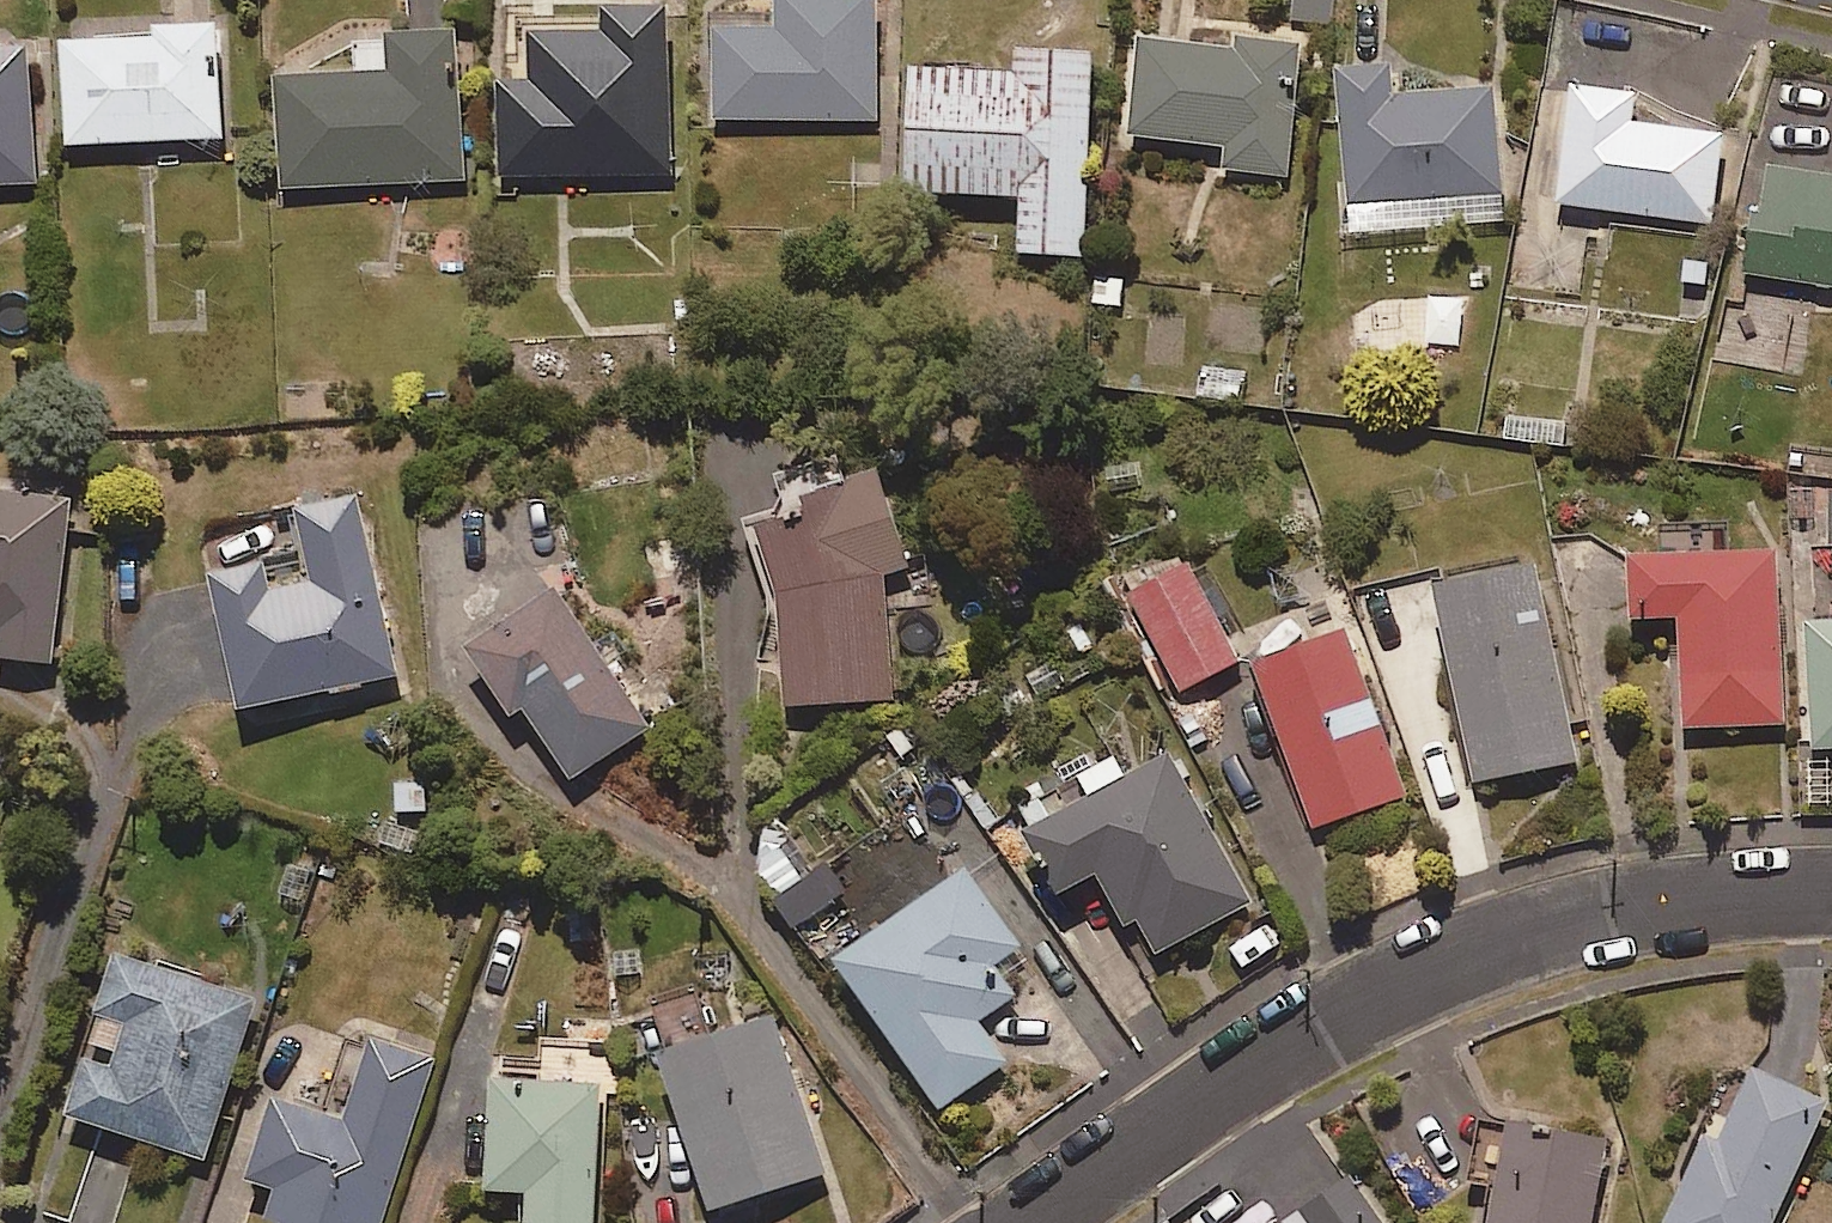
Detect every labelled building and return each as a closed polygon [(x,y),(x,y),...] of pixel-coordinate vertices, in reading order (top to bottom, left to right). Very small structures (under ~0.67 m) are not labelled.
[(785,28),(722,28),(721,119),(885,120),(886,0),(786,0),(785,28)] [(1291,21),(1333,29),(1338,0),(1294,0),(1291,21)] [(680,12),(615,12),(615,34),(539,34),(539,82),(506,82),(507,179),(681,178),(680,12)] [(228,28),(164,31),(164,39),(70,43),(75,147),(233,140),(228,28)] [(400,74),(281,79),(286,192),(474,184),(467,34),(398,37),(400,74)] [(1313,49),(1251,41),(1250,53),(1152,41),(1139,139),(1230,151),(1227,172),(1296,180),(1313,49)] [(41,186),(37,51),(0,52),(0,187),(41,186)] [(1029,77),(924,70),(915,194),(1026,201),(1022,255),(1089,260),(1104,60),(1031,55),(1029,77)] [(1407,68),(1349,72),(1359,207),(1513,197),(1506,91),(1409,97),(1407,68)] [(1650,96),(1584,87),(1568,204),(1718,224),(1730,138),(1646,126),(1650,96)] [(1782,168),(1775,216),(1764,214),(1755,274),(1831,285),(1831,175),(1782,168)] [(1247,406),(1249,370),(1205,368),(1203,404),(1247,406)] [(817,522),(771,538),(791,596),(796,702),(897,697),(892,579),(929,567),(894,468),(809,498),(817,522)] [(0,496),(0,636),(6,637),(4,664),(57,669),(75,504),(0,496)] [(277,565),(217,578),(247,715),(408,680),(368,501),(304,515),(320,586),(283,594),(277,565)] [(1788,558),(1643,562),(1645,625),(1688,624),(1692,728),(1793,725),(1788,558)] [(1202,568),(1140,596),(1186,694),(1247,665),(1202,568)] [(1554,573),(1449,591),(1481,783),(1587,766),(1554,573)] [(568,590),(474,650),(520,721),(532,713),(577,783),(658,730),(568,590)] [(1822,628),(1828,750),(1831,749),(1831,628),(1822,628)] [(1353,636),(1264,668),(1322,829),(1411,797),(1353,636)] [(1186,752),(1032,836),(1070,905),(1108,884),(1134,931),(1149,928),(1166,960),(1269,904),(1186,752)] [(808,885),(783,849),(756,869),(781,904),(808,885)] [(981,874),(845,967),(948,1117),(1022,1067),(992,1025),(1029,1000),(1007,968),(1033,950),(981,874)] [(92,1061),(74,1118),(208,1161),(260,1001),(125,958),(106,1019),(131,1028),(118,1069),(92,1061)] [(782,1022),(667,1060),(717,1214),(833,1177),(782,1022)] [(257,1187),(281,1194),(272,1222),(393,1222),(443,1064),(379,1044),(353,1126),(283,1104),(257,1187)] [(1831,1110),(1831,1108),(1766,1078),(1735,1146),(1720,1139),(1682,1222),(1781,1222),(1831,1110)] [(502,1081),(496,1196),(535,1198),(534,1222),(600,1222),(606,1086),(502,1081)] [(1501,1222),(1602,1222),(1618,1146),(1520,1126),(1501,1222)] [(1362,1175),(1293,1222),(1395,1222),(1362,1175)]
